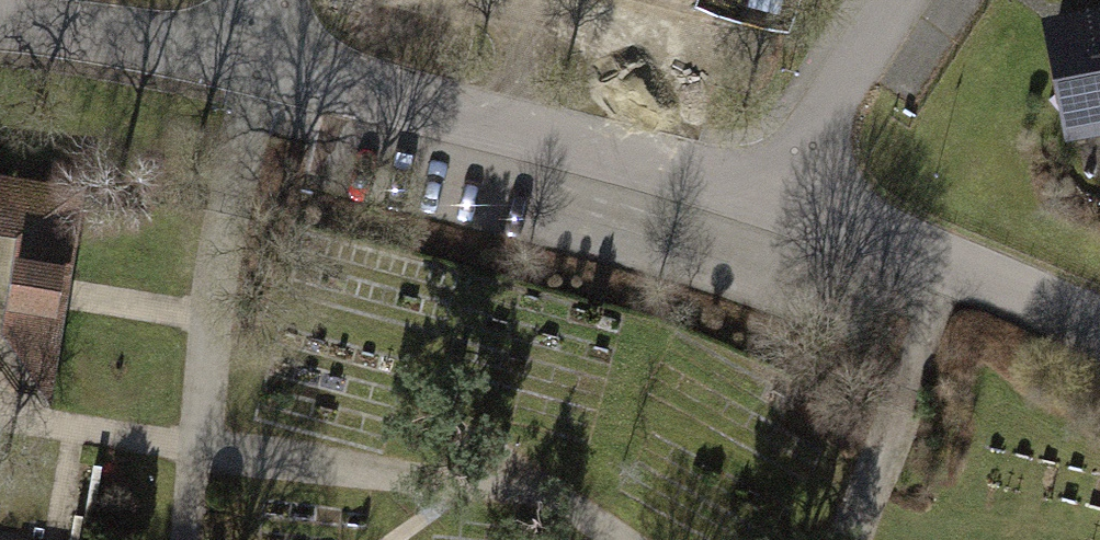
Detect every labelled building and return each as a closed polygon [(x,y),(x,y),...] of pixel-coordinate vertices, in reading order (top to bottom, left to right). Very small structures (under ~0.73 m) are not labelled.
[(1062,16),(1079,130),(1099,127),(1099,11),(1062,16)] [(11,229),(0,300),(0,327),(53,393),(81,211),(33,177),(0,172),(0,227),(11,229)]
